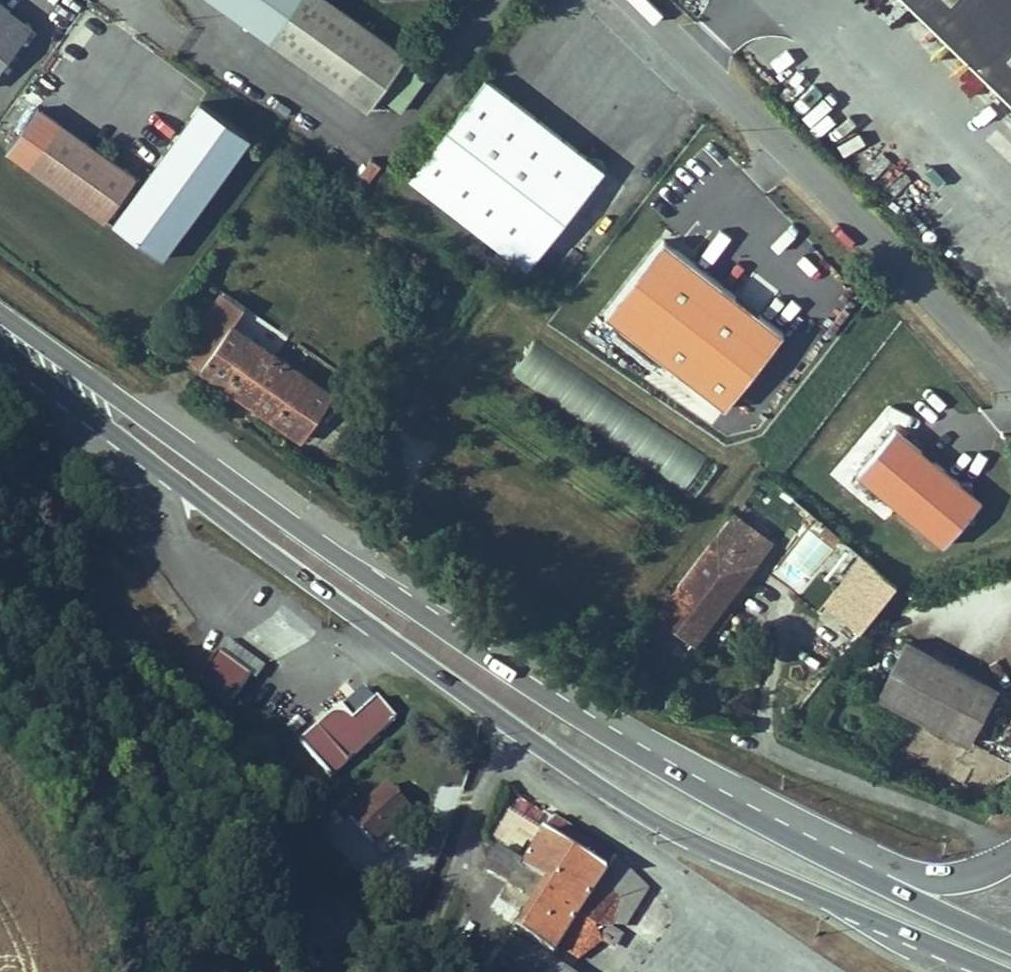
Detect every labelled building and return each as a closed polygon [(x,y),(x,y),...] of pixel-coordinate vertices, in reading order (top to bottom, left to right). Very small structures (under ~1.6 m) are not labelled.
[(371,101),(405,55),(328,0),(297,0),(274,31),(371,101)] [(1010,99),(1010,0),(918,0),(1010,99)] [(0,1),(0,63),(29,23),(0,1)] [(485,72),(408,172),(527,264),(604,164),(485,72)] [(250,131),(201,97),(114,221),(164,255),(250,131)] [(102,158),(64,132),(35,175),(73,201),(102,158)] [(135,180),(102,158),(73,201),(106,224),(135,180)] [(605,306),(724,401),(782,327),(663,232),(605,306)] [(213,360),(333,448),(363,409),(244,320),(213,360)] [(508,380),(697,496),(718,462),(529,346),(508,380)] [(981,500),(969,498),(907,435),(865,477),(942,554),(963,533),(975,535),(981,500)] [(662,638),(697,665),(779,560),(744,533),(662,638)] [(839,634),(862,603),(854,597),(830,628),(839,634)] [(862,603),(839,634),(859,650),(883,618),(862,603)] [(971,743),(999,686),(907,638),(878,695),(971,743)] [(237,715),(257,692),(251,687),(234,672),(226,665),(206,689),(237,715)] [(331,796),(398,741),(395,737),(382,719),(352,740),(345,729),(304,760),(328,793),(331,796)] [(376,860),(416,829),(397,803),(356,834),(376,860)] [(630,919),(605,900),(628,871),(569,827),(533,876),(510,860),(496,879),(517,894),(513,899),(541,919),(526,938),(562,964),(572,951),(594,966),(616,943),(630,919)] [(519,947),(501,971),(554,971),(519,947)]
